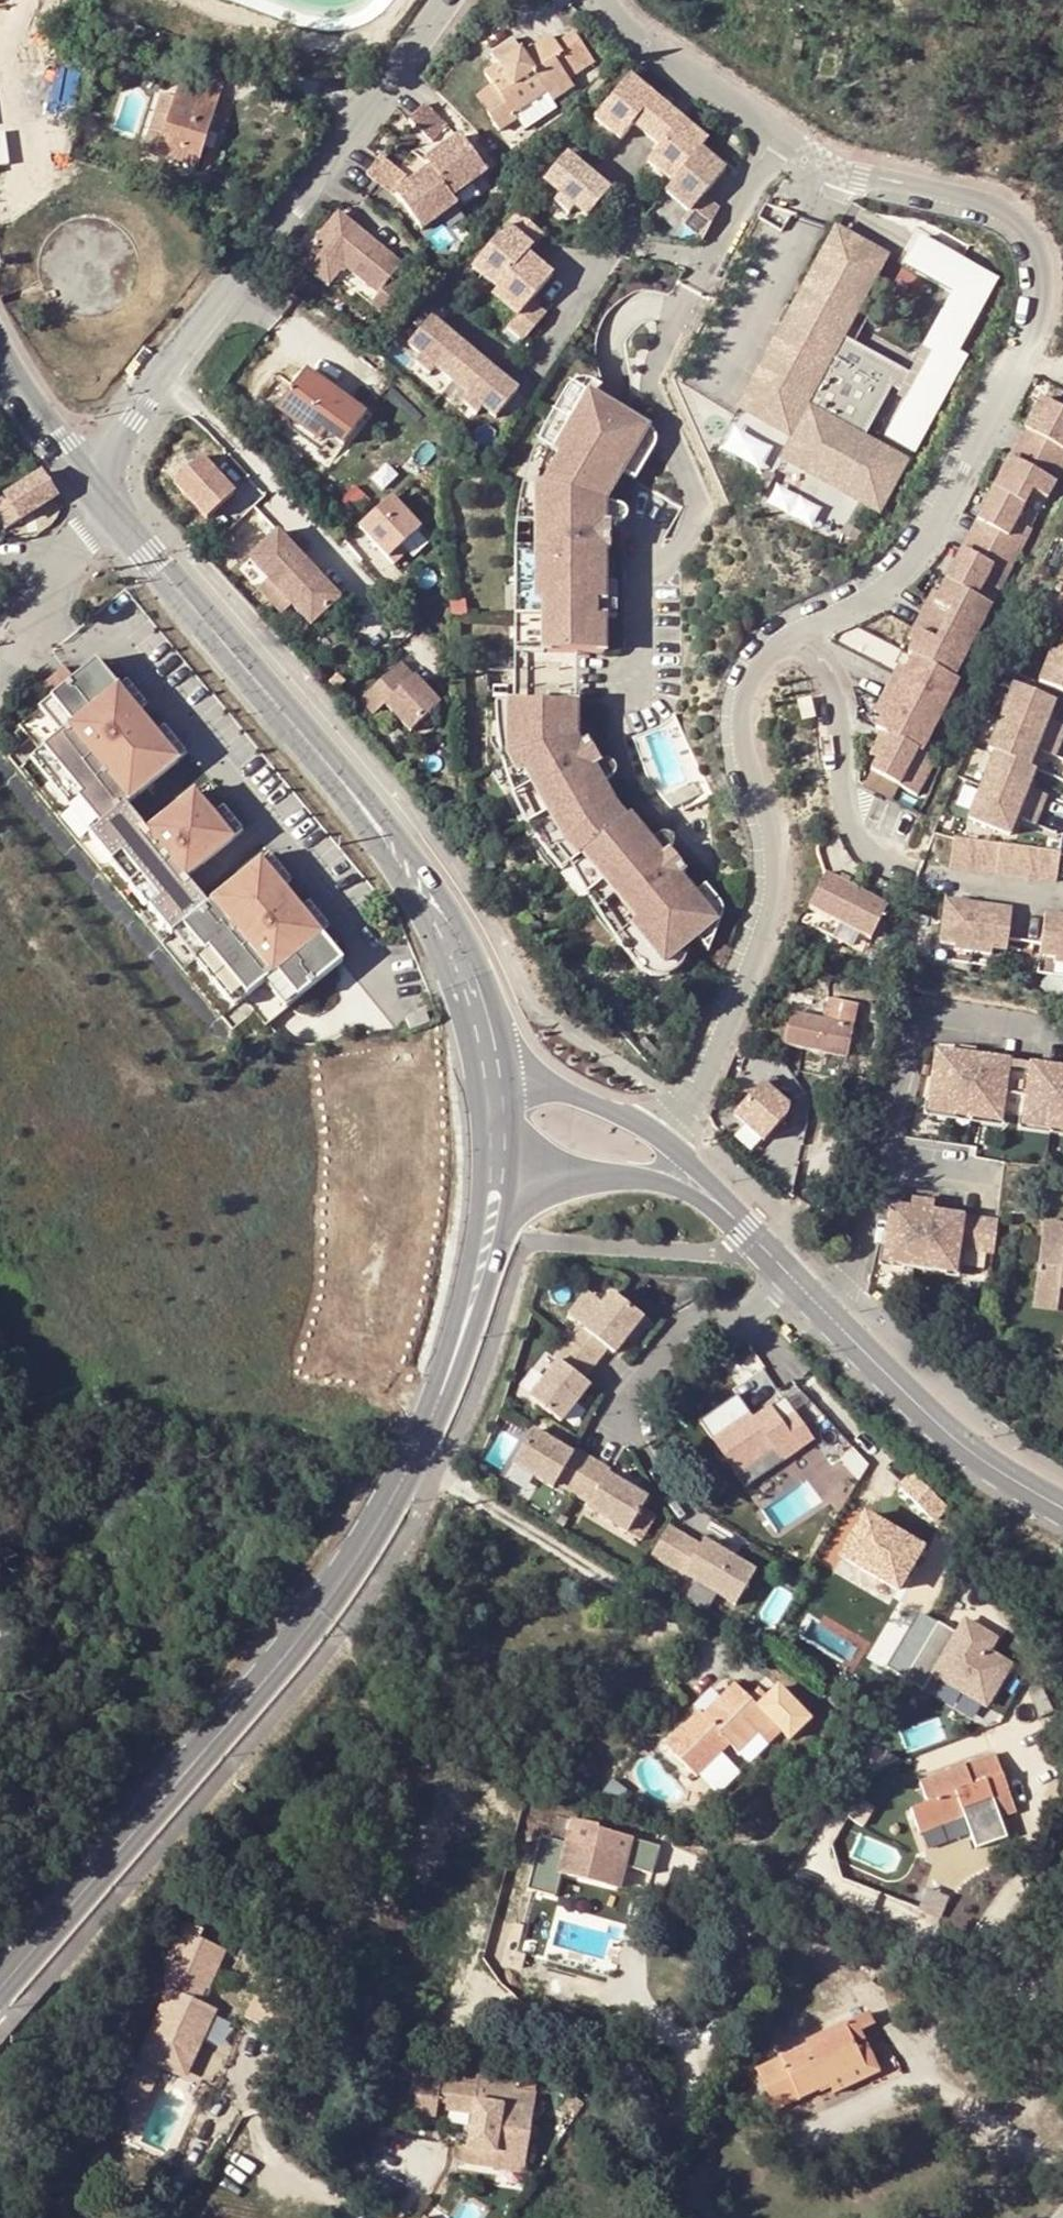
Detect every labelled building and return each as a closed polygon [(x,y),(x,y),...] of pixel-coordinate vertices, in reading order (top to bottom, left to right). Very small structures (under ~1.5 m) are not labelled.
[(137,27),(134,35),(140,37),(142,29),(137,27)] [(477,98),(493,120),(499,130),(501,132),(518,120),(514,114),(547,91),(554,101),(574,86),(569,78),(594,61),(575,33),(558,46),(551,37),(524,55),(514,40),(492,55),(499,66),(486,75),(494,86),(477,98)] [(796,38),(795,46),(804,47),(805,39),(796,38)] [(182,86),(216,96),(220,83),(186,72),(182,86)] [(650,136),(671,108),(632,77),(598,120),(624,139),(638,125),(650,136)] [(175,99),(169,117),(164,134),(158,153),(157,155),(196,167),(220,98),(216,96),(182,86),(179,85),(175,99)] [(518,120),(520,123),(554,101),(547,91),(514,114),(518,120)] [(175,99),(163,95),(157,113),(169,117),(175,99)] [(426,104),(411,121),(436,142),(445,132),(456,142),(428,162),(433,169),(454,198),(489,171),(463,137),(426,104)] [(712,140),(671,108),(650,136),(664,147),(651,163),(682,185),(687,177),(692,170),(705,151),(712,140)] [(169,117),(157,113),(152,130),(164,134),(169,117)] [(499,130),(493,120),(478,131),(484,140),(499,130)] [(152,130),(146,149),(158,153),(164,134),(152,130)] [(728,166),(705,151),(692,170),(687,177),(682,185),(674,195),(695,210),(688,219),(707,232),(723,202),(709,192),(728,166)] [(603,199),(612,190),(584,165),(570,152),(547,177),(563,192),(557,199),(570,212),(577,205),(588,216),(603,199)] [(454,198),(433,169),(404,191),(401,187),(409,176),(383,156),(370,174),(398,196),(425,231),(459,205),(454,198)] [(299,263),(321,280),(336,261),(345,267),(379,294),(371,304),(385,315),(406,288),(392,278),(403,264),(338,214),(299,263)] [(509,224),(474,265),(499,287),(529,251),(535,245),(509,224)] [(888,388),(898,369),(850,343),(871,306),(859,298),(882,258),(833,231),(735,407),(789,438),(779,457),(874,510),(901,461),(859,438),(888,388)] [(930,348),(884,434),(915,451),(967,354),(958,349),(998,275),(921,234),(906,262),(953,287),(922,344),(930,348)] [(554,274),(529,251),(499,287),(494,292),(518,313),(509,324),(524,337),(547,312),(532,299),(554,274)] [(336,261),(321,280),(329,287),(345,267),(336,261)] [(451,379),(474,354),(433,316),(423,328),(409,342),(422,353),(415,360),(428,373),(435,366),(451,379)] [(495,417),(517,390),(474,354),(451,379),(452,381),(468,394),(461,402),(476,414),(482,406),(495,417)] [(906,374),(898,369),(888,388),(896,392),(906,374)] [(278,411),(320,441),(326,433),(343,445),(366,414),(306,371),(278,411)] [(597,397),(605,401),(610,393),(602,388),(592,385),(584,388),(575,392),(542,444),(560,455),(597,397)] [(605,401),(597,397),(560,455),(566,459),(547,487),(541,487),(539,524),(538,551),(536,603),(543,603),(542,620),(540,655),(603,657),(609,506),(656,433),(611,405),(605,401)] [(1062,471),(1062,469),(1062,414),(1038,402),(1016,449),(1062,471)] [(320,441),(278,411),(274,416),(316,447),(320,441)] [(992,495),(1025,511),(1033,496),(1047,503),(1062,471),(1016,449),(992,495)] [(202,459),(174,484),(208,520),(235,495),(202,459)] [(10,520),(16,528),(30,518),(57,500),(40,475),(4,498),(16,516),(10,520)] [(539,524),(541,487),(520,486),(518,523),(539,524)] [(772,500),(788,510),(797,496),(782,486),(772,500)] [(342,502),(352,510),(364,496),(355,488),(342,502)] [(399,493),(366,523),(399,560),(413,547),(408,543),(427,525),(399,493)] [(969,539),(1017,563),(1033,532),(1018,525),(1025,511),(992,495),(969,539)] [(333,598),(303,564),(273,532),(243,558),(262,578),(252,587),(264,601),(276,614),(286,605),(304,624),(333,598)] [(986,587),(1001,595),(1017,563),(969,539),(945,587),(978,603),(986,587)] [(513,653),(540,655),(542,620),(543,603),(536,603),(538,551),(517,551),(514,620),(513,653)] [(927,623),(974,646),(993,610),(978,603),(945,587),(927,623)] [(914,663),(956,683),(974,646),(927,623),(908,660),(914,663)] [(409,732),(446,691),(404,653),(367,694),(409,732)] [(1062,659),(1056,656),(1045,687),(1062,693),(1062,656),(1062,659)] [(118,686),(96,660),(20,725),(31,738),(10,756),(235,1023),(239,1024),(257,1007),(268,1020),(279,1011),(345,955),(323,930),(303,906),(285,884),(262,857),(232,882),(210,857),(234,836),(214,812),(195,789),(171,809),(149,784),(179,758),(156,732),(138,709),(118,686)] [(914,663),(896,699),(943,723),(962,686),(956,683),(914,663)] [(126,679),(118,686),(138,709),(146,703),(126,679)] [(1058,757),(1062,743),(1062,726),(1053,722),(1060,704),(1017,688),(993,752),(1000,755),(1036,768),(1042,751),(1058,757)] [(812,697),(797,700),(801,721),(816,718),(812,697)] [(892,741),(925,757),(943,723),(896,699),(878,734),(892,741)] [(673,955),(656,969),(623,928),(627,924),(574,858),(571,860),(558,844),(517,773),(511,776),(501,759),(501,747),(503,704),(496,703),(498,761),(507,795),(522,826),(608,941),(645,978),(656,980),(661,979),(675,964),(673,955)] [(571,739),(572,706),(503,704),(501,747),(501,759),(511,776),(517,773),(558,844),(571,860),(574,858),(627,924),(623,928),(656,969),(673,955),(712,925),(625,817),(621,820),(612,808),(571,739)] [(164,725),(156,732),(179,758),(187,752),(164,725)] [(922,802),(940,764),(925,757),(892,741),(874,779),(922,802)] [(1026,818),(1041,824),(1052,795),(1036,789),(1043,771),(1036,768),(1000,755),(976,820),(1019,836),(1026,818)] [(222,806),(214,812),(234,836),(242,830),(222,806)] [(949,834),(944,864),(1050,881),(1055,850),(949,834)] [(462,848),(456,852),(460,859),(466,855),(462,848)] [(270,850),(262,857),(285,884),(292,877),(270,850)] [(809,913),(841,930),(859,893),(828,877),(809,913)] [(873,946),(891,909),(859,893),(841,930),(873,946)] [(939,896),(932,938),(947,940),(947,945),(985,951),(985,946),(1001,949),(1007,906),(939,896)] [(311,899),(303,906),(323,930),(331,923),(311,899)] [(1040,955),(1055,957),(1054,963),(1062,964),(1062,916),(1047,913),(1040,955)] [(853,1028),(857,1006),(830,1001),(826,1022),(792,1016),(786,1047),(847,1059),(853,1028)] [(430,1021),(426,1010),(406,1017),(410,1028),(430,1021)] [(1055,1011),(1052,1040),(1062,1041),(1062,1012),(1055,1011)] [(933,1050),(926,1104),(999,1114),(1000,1109),(1022,1111),(1022,1116),(1062,1122),(1062,1080),(1061,1080),(1062,1067),(972,1055),(970,1068),(958,1066),(959,1053),(933,1050)] [(972,1055),(959,1053),(958,1066),(970,1068),(972,1055)] [(790,1111),(761,1084),(734,1115),(764,1141),(790,1111)] [(998,1122),(999,1114),(926,1104),(925,1113),(998,1122)] [(1020,1125),(1062,1131),(1062,1122),(1022,1116),(1020,1125)] [(992,1253),(996,1220),(931,1212),(932,1203),(910,1201),(909,1209),(888,1206),(883,1249),(892,1250),(890,1265),(946,1272),(948,1257),(957,1258),(958,1248),(992,1253)] [(1059,1290),(1061,1290),(1062,1290),(1062,1226),(1043,1223),(1037,1272),(1061,1275),(1059,1290)] [(892,1250),(883,1249),(881,1264),(890,1265),(892,1250)] [(955,1273),(957,1258),(948,1257),(946,1272),(955,1273)] [(1033,1309),(1058,1312),(1061,1290),(1059,1290),(1061,1275),(1037,1272),(1033,1309)] [(566,1346),(594,1368),(606,1352),(612,1357),(642,1320),(611,1297),(582,1334),(578,1330),(566,1346)] [(738,1348),(720,1338),(714,1348),(732,1358),(738,1348)] [(581,1383),(594,1368),(566,1346),(553,1362),(558,1365),(529,1402),(559,1426),(588,1389),(581,1383)] [(797,1415),(785,1399),(772,1408),(783,1424),(797,1415)] [(797,1415),(814,1441),(830,1430),(812,1405),(797,1415)] [(739,1475),(774,1451),(782,1463),(814,1441),(797,1415),(783,1424),(772,1408),(755,1420),(750,1418),(715,1441),(739,1475)] [(569,1464),(528,1440),(509,1473),(549,1497),(553,1489),(570,1499),(588,1469),(571,1459),(569,1464)] [(774,1451),(739,1475),(748,1487),(782,1463),(774,1451)] [(845,1481),(857,1472),(843,1452),(830,1461),(845,1481)] [(583,1517),(623,1541),(643,1508),(603,1484),(606,1479),(588,1469),(570,1499),(588,1510),(583,1517)] [(808,1478),(766,1508),(780,1528),(822,1498),(808,1478)] [(918,1554),(863,1522),(839,1563),(894,1596),(918,1554)] [(668,1529),(651,1558),(735,1608),(755,1575),(704,1544),(701,1548),(668,1529)] [(963,1633),(945,1622),(910,1681),(928,1692),(938,1675),(987,1705),(1014,1661),(996,1650),(1003,1638),(972,1620),(963,1633)] [(757,1704),(750,1697),(736,1683),(704,1716),(700,1712),(666,1746),(699,1779),(733,1748),(737,1751),(757,1733),(765,1740),(778,1729),(789,1740),(810,1718),(776,1684),(764,1697),(757,1704)] [(764,1697),(757,1690),(750,1697),(757,1704),(764,1697)] [(757,1733),(737,1751),(745,1759),(765,1740),(757,1733)] [(557,1754),(546,1747),(536,1764),(548,1770),(557,1754)] [(995,1807),(999,1816),(1000,1821),(1017,1814),(995,1756),(920,1783),(928,1804),(913,1811),(923,1834),(966,1817),(995,1807)] [(966,1817),(970,1827),(999,1816),(995,1807),(966,1817)] [(620,1878),(625,1857),(632,1858),(635,1841),(636,1839),(601,1831),(601,1827),(571,1820),(562,1864),(620,1878)] [(655,1864),(660,1848),(635,1841),(632,1858),(655,1864)] [(187,1923),(167,1970),(191,1980),(207,1988),(226,1952),(201,1939),(206,1930),(187,1923)] [(829,1953),(818,1973),(816,1979),(830,1986),(846,1953),(832,1946),(829,1953)] [(186,1996),(200,2002),(207,1988),(191,1980),(186,1996)] [(171,1991),(145,2057),(170,2068),(181,2047),(195,2052),(215,2009),(200,2002),(186,1996),(171,1991)] [(854,2019),(860,2030),(874,2024),(868,2013),(854,2019)] [(860,2030),(854,2019),(807,2042),(808,2045),(781,2058),(767,2065),(758,2070),(746,2075),(766,2116),(830,2087),(833,2095),(880,2074),(860,2030)] [(181,2047),(170,2068),(185,2074),(195,2052),(181,2047)] [(767,2065),(781,2058),(779,2053),(764,2060),(767,2065)] [(752,2057),(740,2063),(746,2075),(758,2070),(752,2057)] [(134,2060),(123,2089),(130,2092),(143,2064),(134,2060)] [(143,2064),(130,2092),(128,2102),(141,2119),(161,2070),(143,2064)] [(526,2177),(541,2083),(455,2068),(449,2114),(473,2117),(469,2147),(464,2146),(462,2167),(526,2177)] [(441,2112),(443,2091),(430,2090),(427,2110),(441,2112)] [(126,2113),(133,2125),(141,2119),(128,2102),(126,2113)]
